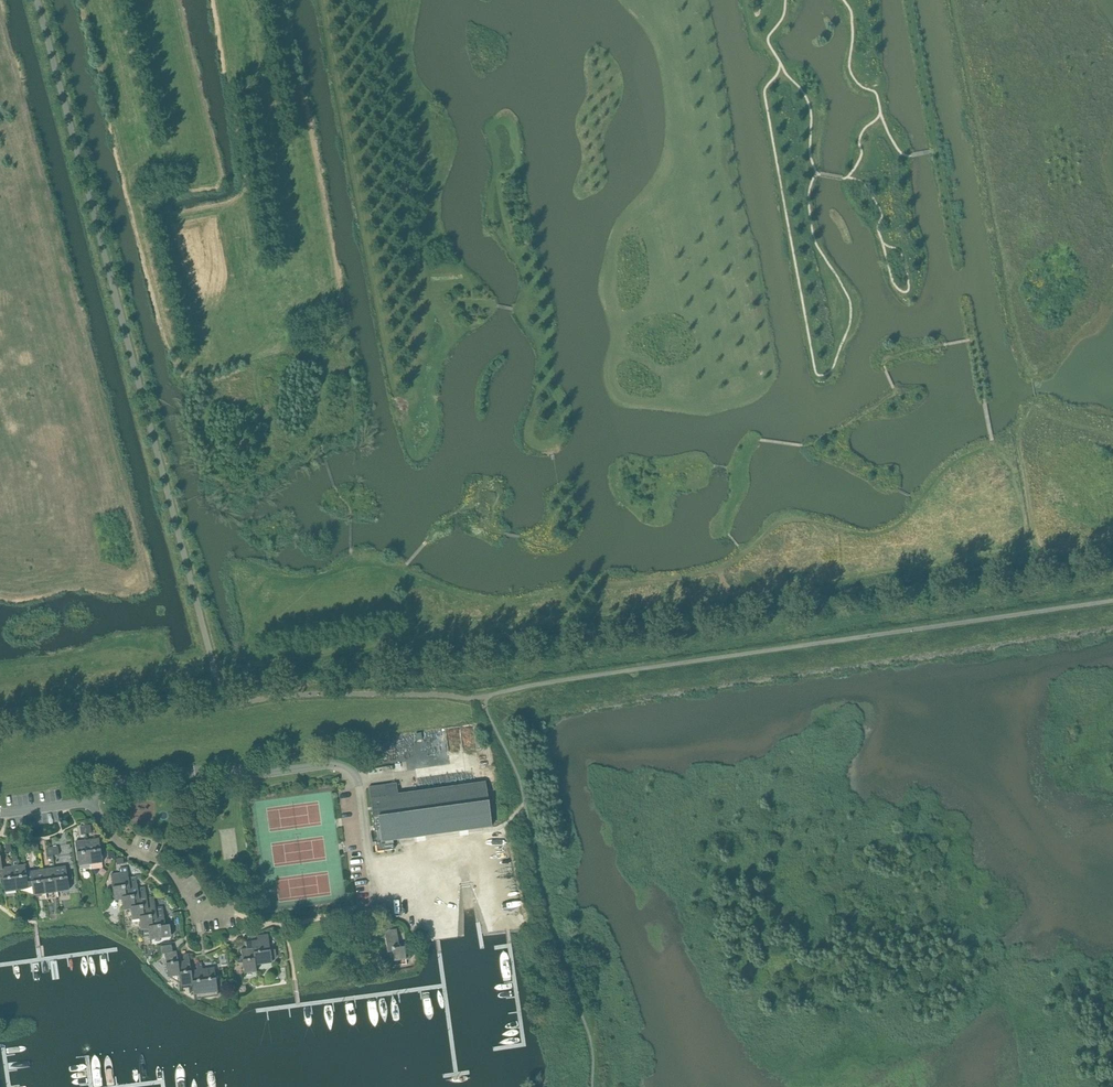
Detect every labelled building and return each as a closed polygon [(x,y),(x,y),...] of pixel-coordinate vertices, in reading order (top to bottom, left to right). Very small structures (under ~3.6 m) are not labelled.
[(385,785),(368,787),(372,819),(378,852),(394,850),(393,842),(401,840),(491,828),(491,823),(485,782),(418,791),(397,794),(396,784),(385,785)] [(86,840),(90,866),(102,864),(98,839),(86,840)] [(78,867),(90,866),(86,840),(74,842),(78,867)] [(17,862),(13,863),(13,867),(17,892),(28,890),(27,884),(26,872),(25,865),(18,866),(17,862)] [(66,866),(53,868),(55,877),(57,893),(58,893),(69,892),(67,880),(72,879),(71,873),(67,874),(66,866)] [(12,867),(1,868),(1,871),(4,893),(17,892),(13,867),(12,867)] [(53,868),(42,870),(45,895),(57,893),(55,877),(53,868)] [(116,887),(112,888),(114,902),(121,901),(123,912),(130,910),(133,910),(132,902),(139,901),(137,888),(136,880),(136,878),(136,877),(128,878),(127,868),(118,869),(119,874),(114,874),(116,887)] [(41,870),(26,872),(27,884),(31,883),(33,896),(45,895),(42,870),(41,870)] [(133,910),(130,910),(131,921),(139,920),(142,920),(141,912),(148,911),(146,898),(146,897),(145,887),(137,888),(139,901),(132,902),(133,910)] [(142,920),(139,920),(140,931),(148,930),(151,930),(150,921),(157,921),(155,908),(155,907),(154,897),(146,898),(148,911),(141,912),(142,920)] [(151,930),(148,930),(149,941),(171,938),(169,927),(169,926),(165,926),(164,917),(163,907),(155,908),(157,921),(150,921),(151,930)] [(384,931),(388,963),(406,960),(406,965),(411,964),(409,947),(399,948),(396,929),(384,931)] [(252,941),(254,958),(258,957),(259,966),(272,964),(271,958),(276,957),(275,950),(265,952),(264,939),(252,941)] [(256,973),(254,958),(252,941),(245,942),(246,949),(240,949),(241,957),(237,957),(237,964),(242,964),(244,974),(256,973)] [(163,946),(157,947),(158,955),(164,954),(167,978),(179,977),(177,962),(175,952),(169,952),(169,946),(163,946)] [(178,962),(177,962),(179,977),(180,987),(192,985),(190,971),(188,954),(182,955),(183,962),(178,962)] [(191,971),(190,971),(192,985),(193,996),(194,996),(194,1000),(206,998),(217,997),(217,993),(218,993),(217,989),(222,989),(220,974),(215,975),(214,968),(202,969),(201,962),(196,963),(197,970),(191,971)]
